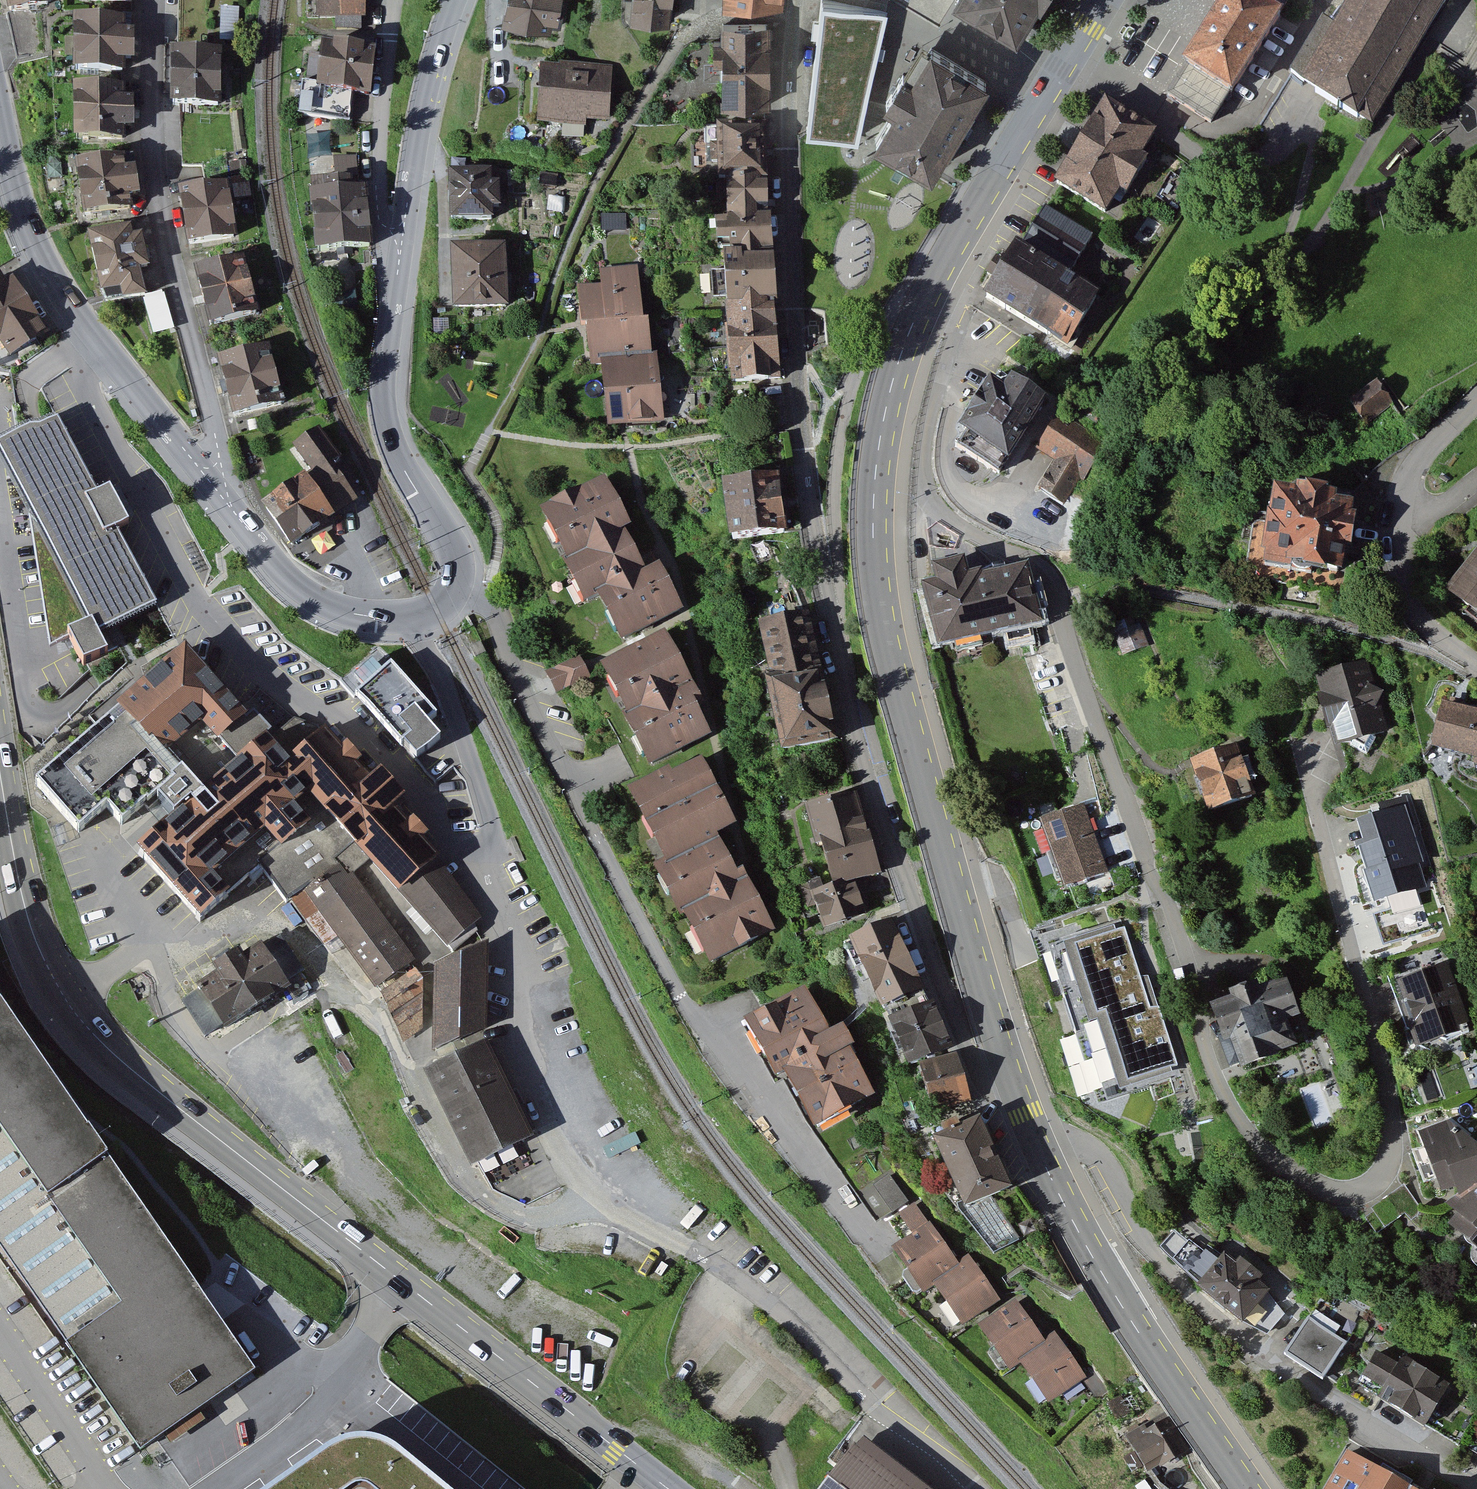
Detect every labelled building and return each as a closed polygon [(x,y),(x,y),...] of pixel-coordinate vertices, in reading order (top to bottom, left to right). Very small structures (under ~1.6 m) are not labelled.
[(19,16),(60,5),(59,0),(15,0),(19,16)] [(312,15),(362,14),(362,0),(312,0),(312,15)] [(505,17),(508,17),(506,28),(533,33),(535,22),(559,27),(562,10),(563,10),(564,5),(558,4),(559,0),(508,0),(505,17)] [(632,17),(668,20),(669,12),(670,0),(633,0),(632,17)] [(886,13),(822,0),(807,130),(856,137),(877,51),(886,13)] [(955,1),(1017,39),(1038,5),(1040,6),(1044,0),(956,0),(955,1)] [(1210,25),(1185,64),(1187,65),(1168,95),(1211,122),(1230,93),(1231,93),(1256,54),(1280,15),(1279,15),(1288,0),(1226,0),(1210,25)] [(1335,29),(1323,22),(1291,74),(1317,90),(1316,92),(1357,117),(1359,115),(1371,123),(1446,0),(1353,0),(1335,29)] [(237,9),(224,9),(223,40),(236,41),(237,9)] [(122,22),(76,23),(76,70),(122,70),(121,58),(131,58),(130,35),(122,35),(122,22)] [(766,24),(723,25),(723,42),(714,42),(714,61),(723,61),(723,105),(766,105),(766,24)] [(373,42),(327,36),(320,83),(305,81),(300,110),(346,117),(350,91),(366,93),(373,42)] [(987,82),(931,48),(912,79),(903,74),(895,87),(886,101),(895,107),(876,139),(931,173),(959,127),(987,82)] [(218,54),(174,53),(173,104),(179,104),(182,166),(214,164),(211,105),(218,105),(218,54)] [(562,83),(542,82),(540,120),(563,121),(563,115),(607,117),(610,71),(563,68),(562,83)] [(121,90),(76,91),(77,139),(123,138),(122,126),(131,125),(131,102),(122,103),(121,90)] [(1154,133),(1106,104),(1081,143),(1057,183),(1105,212),(1119,189),(1126,194),(1147,160),(1140,156),(1154,133)] [(765,125),(717,126),(718,145),(712,145),(712,161),(717,161),(718,180),(728,180),(728,178),(766,178),(765,125)] [(91,164),(78,166),(85,215),(91,214),(92,219),(99,218),(99,212),(130,208),(128,195),(137,194),(132,158),(108,161),(107,155),(90,157),(91,164)] [(245,163),(230,165),(231,175),(246,173),(245,163)] [(490,167),(451,168),(453,212),(491,210),(491,200),(499,200),(498,179),(490,179),(490,167)] [(247,177),(231,179),(234,199),(240,198),(244,223),(254,221),(247,177)] [(766,213),(766,178),(728,178),(728,180),(728,200),(724,200),(724,208),(728,208),(729,216),(766,213)] [(328,186),(313,187),(319,257),(340,255),(340,261),(350,261),(350,254),(369,252),(364,198),(351,199),(350,189),(328,191),(328,186)] [(225,187),(181,194),(190,244),(234,237),(225,187)] [(1093,236),(1045,207),(1019,248),(1017,247),(986,297),(1066,347),(1098,297),(1067,278),(1093,236)] [(731,256),(770,253),(766,213),(729,216),(730,231),(718,232),(718,248),(730,248),(731,256)] [(130,228),(90,237),(104,303),(144,294),(139,268),(147,266),(141,236),(132,238),(130,228)] [(502,243),(455,245),(457,299),(504,298),(502,243)] [(772,304),(770,253),(731,256),(731,258),(720,257),(721,266),(726,266),(726,272),(711,273),(713,299),(723,299),(724,307),(727,307),(769,304),(772,304)] [(242,260),(197,272),(210,325),(256,313),(242,260)] [(638,264),(599,268),(601,284),(578,286),(581,321),(587,320),(642,316),(638,264)] [(10,349),(45,326),(12,275),(3,281),(0,276),(0,333),(10,349)] [(163,291),(144,297),(156,333),(176,326),(163,291)] [(773,341),(769,304),(727,307),(730,321),(728,321),(728,325),(730,326),(731,344),(773,341)] [(587,320),(590,357),(602,357),(651,353),(648,315),(587,320)] [(776,378),(773,341),(731,344),(732,368),(731,370),(733,382),(776,378)] [(267,349),(220,361),(235,416),(281,404),(267,349)] [(658,352),(602,357),(608,425),(664,420),(658,352)] [(1083,476),(1104,443),(1042,404),(1044,402),(1000,375),(955,446),(999,473),(1021,438),(1059,461),(1042,487),(1063,501),(1080,474),(1083,476)] [(1369,388),(1350,403),(1365,423),(1392,402),(1384,392),(1376,398),(1369,388)] [(0,440),(0,458),(27,510),(39,579),(50,649),(69,639),(83,665),(110,651),(101,632),(157,604),(117,529),(129,523),(110,487),(98,493),(58,415),(33,423),(0,440)] [(319,429),(295,446),(315,474),(266,508),(292,544),(323,521),(355,498),(330,463),(339,457),(319,429)] [(777,476),(725,484),(733,539),(785,531),(777,476)] [(604,479),(548,509),(572,555),(565,559),(586,598),(600,590),(623,632),(675,604),(656,570),(645,575),(619,526),(627,521),(604,479)] [(1299,499),(1277,495),(1273,521),(1271,521),(1266,552),(1267,552),(1265,565),(1311,572),(1312,567),(1338,571),(1342,544),(1348,545),(1352,519),(1347,519),(1349,507),(1331,504),(1332,498),(1300,493),(1299,499)] [(938,583),(925,587),(940,641),(1033,616),(1020,564),(971,577),(965,555),(932,563),(938,583)] [(1451,593),(1476,612),(1476,559),(1451,593)] [(1145,643),(1136,618),(1114,626),(1123,651),(1145,643)] [(771,685),(815,674),(804,626),(760,636),(771,685)] [(665,634),(606,665),(654,757),(707,730),(694,705),(700,701),(665,634)] [(480,643),(471,647),(475,657),(485,652),(480,643)] [(248,714),(183,646),(38,774),(81,820),(109,799),(123,814),(157,784),(178,810),(140,844),(198,915),(261,861),(283,898),(290,894),(301,888),(377,984),(413,959),(350,870),(370,854),(448,939),(477,916),(431,852),(417,836),(425,829),(413,815),(405,823),(388,803),(403,792),(380,766),(370,775),(354,758),(358,754),(346,740),(342,745),(326,728),(293,751),(255,707),(248,714)] [(581,657),(550,675),(561,695),(593,677),(581,657)] [(1388,729),(1366,658),(1308,676),(1330,747),(1388,729)] [(448,720),(403,671),(367,704),(411,752),(448,720)] [(817,682),(815,674),(771,685),(765,686),(782,761),(833,750),(818,682),(817,682)] [(1444,707),(1434,746),(1476,755),(1476,714),(1444,707)] [(1252,797),(1231,739),(1185,755),(1206,813),(1252,797)] [(659,772),(628,789),(665,853),(651,861),(709,963),(769,928),(717,836),(734,827),(695,760),(663,779),(659,772)] [(856,796),(808,809),(818,846),(823,845),(832,878),(851,873),(853,880),(877,873),(856,796)] [(1417,872),(1405,832),(1412,830),(1402,796),(1369,806),(1372,818),(1352,824),(1358,843),(1350,846),(1367,906),(1412,893),(1407,875),(1417,872)] [(1090,808),(1047,825),(1074,892),(1116,875),(1090,808)] [(851,873),(832,878),(833,883),(831,884),(845,921),(865,914),(853,880),(851,873)] [(845,921),(831,884),(824,887),(821,879),(808,883),(824,928),(845,921)] [(890,925),(843,947),(855,971),(863,966),(882,1007),(884,1006),(892,1023),(930,1007),(890,925)] [(264,947),(261,944),(241,956),(237,950),(216,963),(220,970),(199,983),(203,990),(187,1000),(206,1031),(223,1020),(227,1025),(275,995),(272,991),(288,981),(285,977),(299,968),(280,937),(264,947)] [(486,944),(437,966),(436,1043),(484,1024),(486,944)] [(1111,947),(1054,969),(1086,1049),(1092,1046),(1119,1115),(1179,1092),(1139,989),(1129,993),(1111,947)] [(1457,1031),(1433,965),(1393,980),(1417,1045),(1457,1031)] [(414,969),(383,992),(406,1037),(420,1028),(420,978),(414,969)] [(1284,977),(1211,1002),(1232,1061),(1294,1040),(1285,1016),(1297,1012),(1284,977)] [(804,990),(751,1018),(778,1067),(787,1062),(817,1120),(871,1091),(846,1046),(854,1042),(843,1022),(826,1031),(804,990)] [(151,1450),(267,1374),(118,1166),(124,1162),(0,991),(0,1238),(151,1450)] [(930,1007),(892,1023),(911,1063),(949,1047),(932,1006),(930,1007)] [(485,1043),(428,1071),(472,1159),(529,1131),(485,1043)] [(953,1056),(919,1066),(933,1112),(967,1101),(953,1056)] [(1308,1082),(1313,1119),(1331,1117),(1326,1080),(1308,1082)] [(978,1115),(935,1135),(968,1205),(1011,1185),(978,1115)] [(1420,1132),(1425,1145),(1414,1149),(1426,1179),(1437,1175),(1442,1188),(1456,1183),(1461,1194),(1448,1202),(1460,1212),(1451,1222),(1476,1245),(1476,1144),(1448,1121),(1420,1132)] [(888,1174),(874,1184),(893,1210),(907,1201),(888,1174)] [(918,1238),(901,1250),(935,1296),(944,1289),(974,1328),(1006,1303),(971,1257),(962,1263),(918,1205),(902,1217),(918,1238)] [(1218,1262),(1175,1229),(1162,1245),(1198,1284),(1241,1319),(1267,1333),(1284,1313),(1266,1289),(1255,1281),(1260,1274),(1239,1257),(1234,1263),(1224,1255),(1218,1262)] [(1316,1378),(1355,1321),(1320,1297),(1281,1355),(1316,1378)] [(1019,1304),(987,1328),(1019,1371),(1028,1365),(1057,1404),(1091,1379),(1058,1335),(1048,1342),(1019,1304)] [(1399,1367),(1377,1353),(1360,1382),(1423,1420),(1445,1384),(1404,1359),(1399,1367)] [(1120,1420),(1133,1412),(1124,1396),(1110,1404),(1120,1420)] [(1169,1418),(1132,1442),(1156,1479),(1193,1455),(1169,1418)] [(812,1488),(944,1488),(861,1425),(812,1488)] [(324,1444),(260,1488),(453,1488),(393,1440),(381,1433),(366,1431),(349,1433),(338,1437),(324,1444)] [(1352,1450),(1332,1488),(1428,1488),(1352,1450)]
